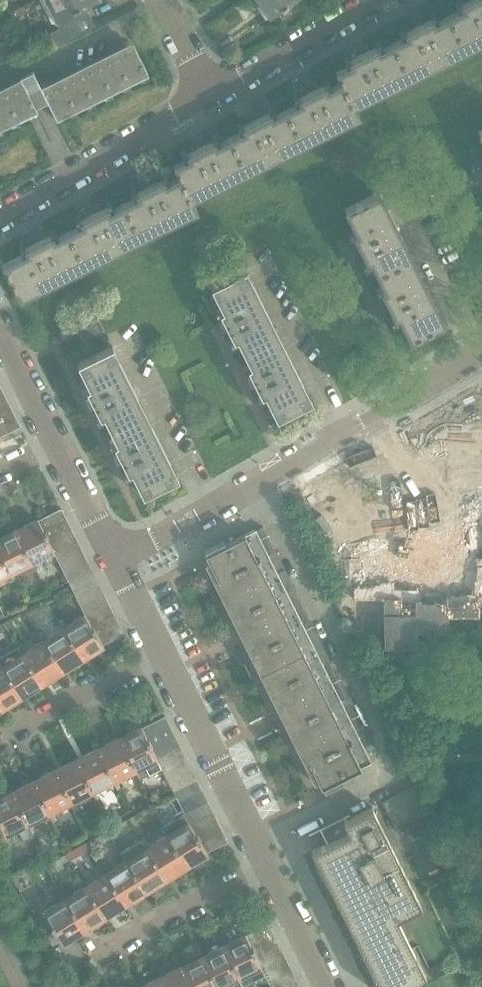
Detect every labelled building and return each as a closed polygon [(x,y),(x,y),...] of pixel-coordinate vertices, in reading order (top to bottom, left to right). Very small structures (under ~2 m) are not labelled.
[(80,8),(97,0),(46,0),(59,27),(50,31),(53,37),(56,44),(82,31),(76,20),(84,16),(80,8)] [(270,18),(296,0),(257,0),(270,18)] [(481,42),(481,0),(471,0),(460,5),(462,9),(449,16),(465,50),(481,42)] [(410,78),(465,50),(449,16),(435,23),(433,19),(405,33),(407,37),(393,44),(410,78)] [(24,47),(18,34),(17,34),(0,43),(0,59),(24,47)] [(354,106),(410,78),(393,44),(379,51),(377,47),(349,61),(351,65),(340,70),(345,80),(343,82),(354,106)] [(111,93),(148,74),(134,46),(43,91),(33,70),(20,76),(20,77),(0,87),(0,129),(37,110),(36,107),(48,101),(57,120),(111,93)] [(303,144),(359,116),(354,106),(343,82),(328,89),(326,85),(298,99),(300,103),(286,110),(303,144)] [(248,171),(303,144),(286,110),(272,117),(270,113),(242,127),(244,131),(231,138),(248,171)] [(192,199),(248,171),(231,138),(217,145),(215,141),(187,155),(189,159),(174,166),(179,176),(190,200),(192,199)] [(141,238),(197,210),(192,199),(190,200),(179,176),(166,182),(164,178),(136,193),(138,197),(124,204),(141,238)] [(412,259),(396,227),(379,193),(345,210),(357,233),(353,235),(367,263),(371,261),(378,276),(412,259)] [(85,266),(141,238),(124,204),(110,211),(108,207),(80,221),(82,225),(68,232),(85,266)] [(20,298),(85,266),(68,232),(54,239),(52,235),(24,249),(26,253),(3,264),(8,274),(3,276),(15,300),(19,297),(20,298)] [(444,323),(428,290),(412,259),(378,276),(385,289),(381,291),(385,300),(395,319),(399,317),(410,340),(444,323)] [(279,336),(263,305),(246,270),(212,287),(224,310),(220,312),(234,340),(238,338),(245,353),(279,336)] [(311,400),(295,368),(279,336),(245,353),(251,366),(247,368),(261,396),(265,394),(277,417),(311,400)] [(145,413),(130,381),(112,347),(78,364),(90,387),(86,389),(100,416),(100,417),(104,415),(112,430),(145,413)] [(5,396),(0,399),(0,413),(11,408),(5,396)] [(11,408),(0,413),(0,436),(20,426),(11,408)] [(177,477),(162,446),(145,413),(112,430),(118,443),(114,445),(119,455),(128,473),(132,471),(143,494),(177,477)] [(417,464),(417,599),(481,599),(481,465),(417,464)] [(71,528),(61,509),(39,519),(48,540),(71,528)] [(54,551),(53,551),(48,540),(39,519),(38,520),(37,519),(15,530),(31,563),(35,572),(39,569),(35,561),(54,551)] [(321,642),(275,551),(275,552),(263,527),(256,530),(255,529),(205,554),(263,671),(321,642)] [(53,551),(76,539),(71,528),(48,540),(53,551)] [(15,530),(0,538),(0,553),(9,574),(14,582),(17,580),(13,572),(31,563),(15,530)] [(59,561),(82,549),(76,539),(53,551),(54,551),(59,561)] [(91,568),(82,549),(59,561),(68,580),(91,568)] [(0,553),(0,579),(9,574),(0,553)] [(104,593),(101,589),(94,575),(71,586),(80,605),(104,593)] [(85,616),(109,604),(104,593),(80,605),(84,615),(85,616)] [(92,627),(114,615),(109,604),(85,616),(92,627)] [(104,646),(103,644),(92,627),(85,616),(84,615),(66,626),(61,618),(58,620),(63,628),(83,659),(104,646)] [(124,634),(114,615),(92,627),(103,644),(124,634)] [(83,659),(63,628),(46,639),(41,630),(37,632),(42,641),(62,672),(83,659)] [(62,672),(42,641),(26,651),(21,643),(17,645),(22,653),(42,684),(62,672)] [(372,743),(331,660),(330,661),(321,642),(263,671),(321,787),(371,762),(364,747),(372,743)] [(0,656),(0,663),(2,666),(21,697),(42,684),(22,653),(17,645),(0,656)] [(2,666),(0,667),(0,709),(1,710),(21,697),(2,666)] [(151,746),(174,735),(169,725),(165,716),(154,722),(153,722),(142,728),(151,746)] [(141,726),(119,738),(134,770),(138,779),(162,768),(157,758),(151,746),(142,728),(141,726)] [(157,758),(180,746),(174,735),(151,746),(157,758)] [(134,770),(119,738),(98,748),(113,781),(117,789),(121,787),(117,779),(134,770)] [(162,769),(185,757),(180,746),(157,758),(162,768),(162,769)] [(113,781),(98,748),(76,759),(91,792),(95,800),(99,798),(95,790),(113,781)] [(195,776),(185,757),(162,769),(171,787),(195,776)] [(91,792),(76,759),(55,770),(70,802),(74,810),(78,808),(74,800),(91,792)] [(70,802),(55,770),(33,781),(48,813),(52,821),(56,819),(52,811),(70,802)] [(48,813),(33,781),(11,791),(33,835),(35,830),(30,822),(48,813)] [(207,801),(198,782),(175,794),(184,813),(207,801)] [(398,832),(437,813),(422,782),(382,802),(398,832)] [(11,791),(0,797),(0,825),(5,835),(17,829),(23,840),(24,841),(32,838),(33,835),(11,791)] [(189,823),(212,812),(207,801),(184,813),(188,823),(189,823)] [(372,806),(328,828),(333,839),(311,850),(378,986),(401,986),(424,976),(396,918),(420,906),(372,806)] [(196,834),(218,823),(212,812),(189,823),(196,834)] [(196,834),(189,823),(188,823),(171,834),(166,826),(162,828),(167,836),(187,866),(207,853),(207,852),(196,834)] [(227,842),(218,823),(196,834),(207,852),(227,842)] [(187,866),(167,836),(150,846),(145,839),(141,841),(146,849),(166,879),(187,866)] [(166,879),(146,849),(130,858),(125,851),(121,853),(126,861),(146,892),(166,879)] [(146,892),(126,861),(110,871),(105,864),(101,866),(105,874),(125,905),(146,892)] [(125,905),(105,874),(89,884),(84,876),(80,879),(85,886),(105,917),(125,905)] [(105,917),(85,886),(68,897),(63,889),(60,891),(84,930),(105,917)] [(84,930),(60,891),(57,893),(61,901),(44,912),(52,925),(50,926),(54,932),(55,931),(63,943),(84,930)] [(269,924),(246,935),(255,954),(278,942),(269,924)] [(244,934),(222,945),(238,978),(242,986),(245,984),(242,976),(261,967),(260,964),(255,954),(246,935),(245,935),(245,934),(244,934)] [(278,942),(255,954),(260,964),(283,953),(278,942)] [(201,956),(216,986),(220,986),(238,978),(222,945),(201,956)] [(283,953),(260,964),(261,967),(265,975),(288,964),(283,953)] [(179,967),(189,986),(216,986),(201,956),(179,967)] [(71,961),(63,966),(70,977),(78,972),(71,961)] [(265,975),(271,986),(291,986),(298,983),(288,964),(265,975)] [(158,978),(162,986),(189,986),(179,967),(158,978)] [(139,986),(162,986),(158,978),(139,986)]
